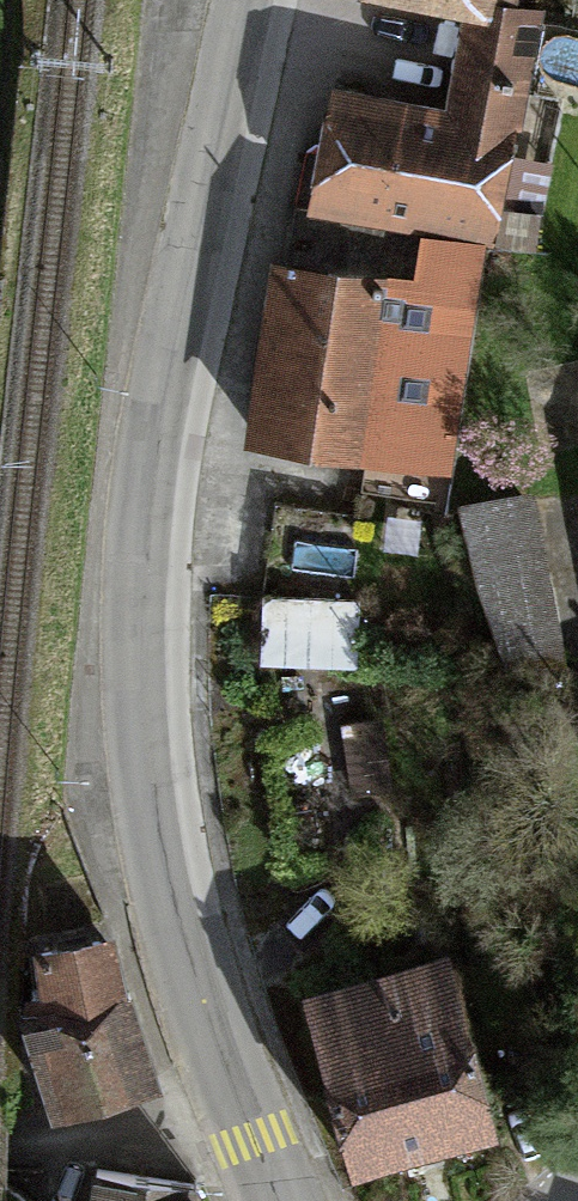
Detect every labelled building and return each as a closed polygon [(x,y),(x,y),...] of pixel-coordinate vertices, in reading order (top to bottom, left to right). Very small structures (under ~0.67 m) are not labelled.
[(520,23),(523,0),(386,0),(385,5),(467,16),(520,23)] [(467,16),(453,124),(505,131),(520,23),(467,16)] [(333,108),(320,206),(492,229),(505,131),(453,124),(333,108)] [(287,279),(264,455),(370,469),(393,293),(287,279)] [(479,518),(506,650),(575,637),(549,504),(479,518)] [(357,609),(265,607),(263,667),(356,669),(357,609)] [(155,1078),(107,912),(30,935),(42,978),(12,987),(48,1110),(155,1078)] [(448,974),(323,1002),(363,1178),(488,1150),(448,974)] [(198,1173),(88,1155),(80,1200),(194,1200),(198,1173)]
